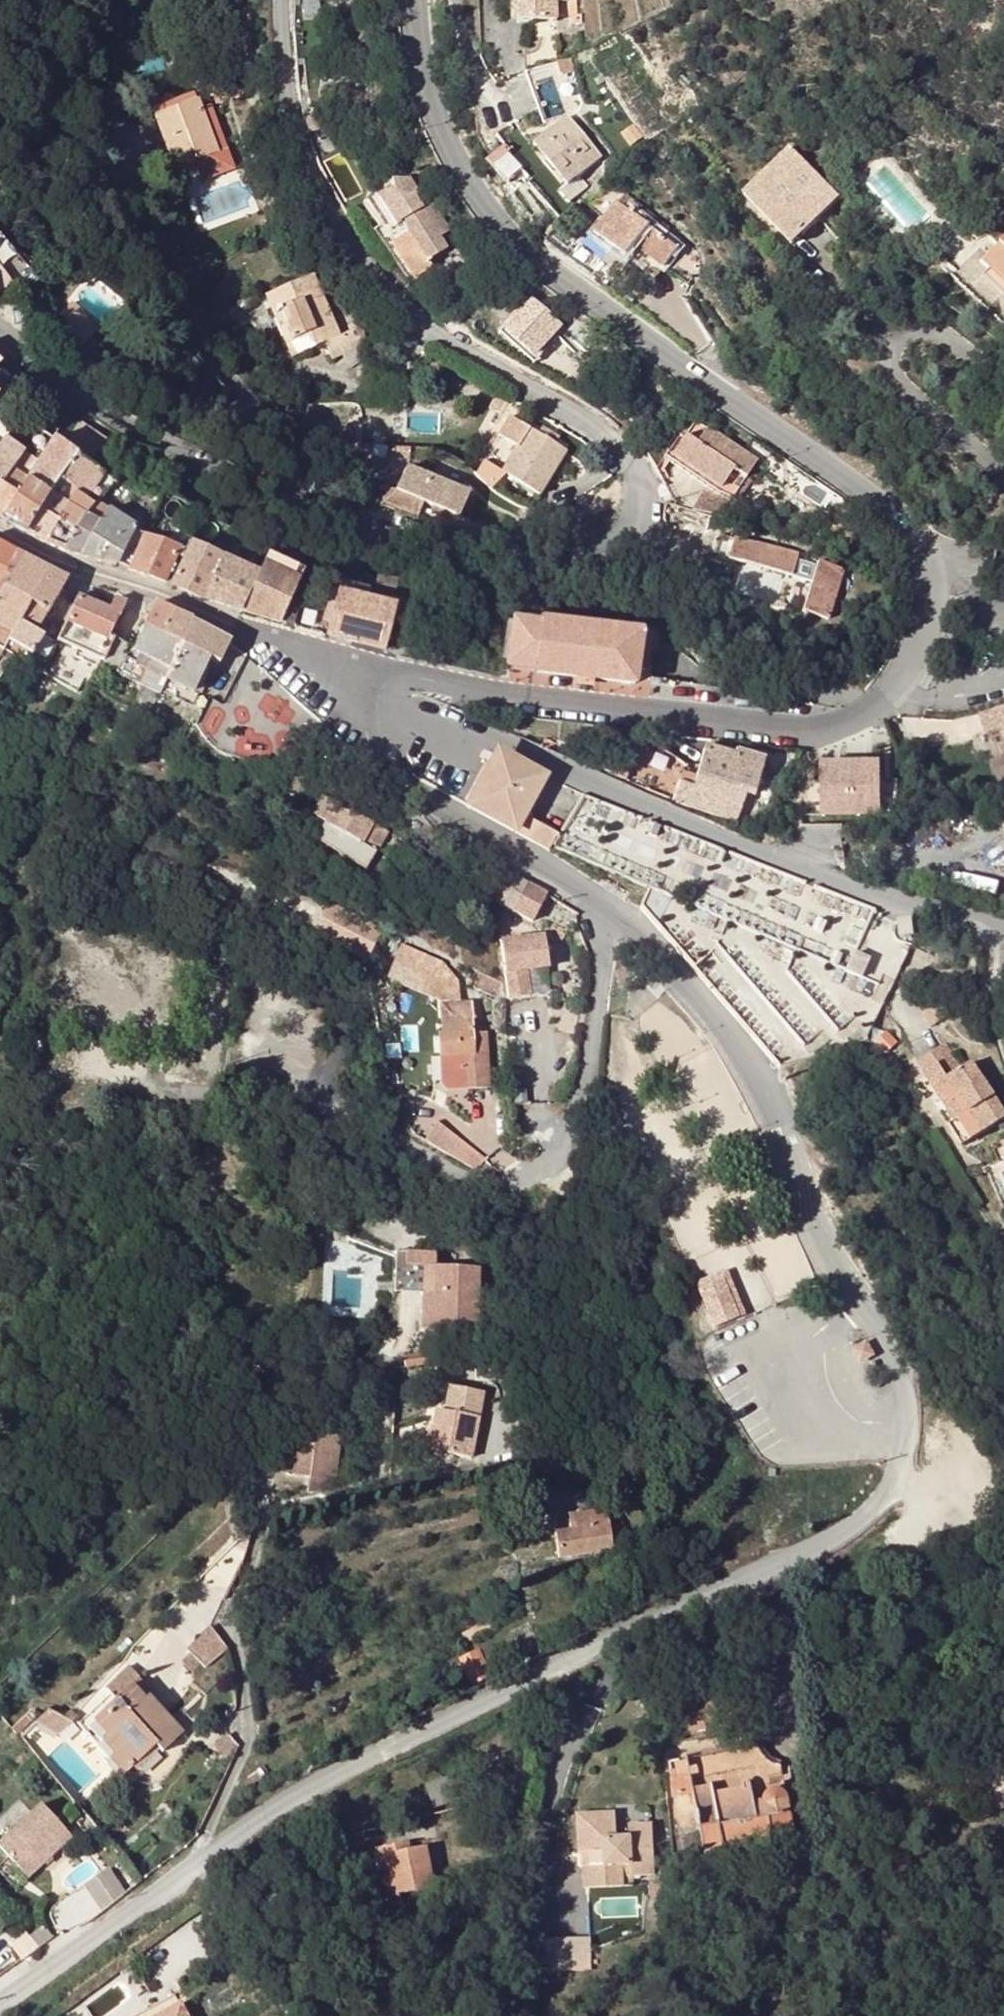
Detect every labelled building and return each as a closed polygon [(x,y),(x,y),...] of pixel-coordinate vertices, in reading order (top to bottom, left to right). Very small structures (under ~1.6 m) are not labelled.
[(556,0),(517,0),(517,23),(557,22),(556,0)] [(577,16),(577,0),(568,0),(569,16),(577,16)] [(196,101),(156,116),(160,126),(200,111),(196,101)] [(176,168),(217,153),(200,111),(160,126),(176,168)] [(601,160),(568,120),(536,149),(569,187),(561,193),(571,204),(590,189),(580,177),(601,160)] [(493,171),(493,170),(508,158),(511,155),(506,148),(487,165),(493,171)] [(837,201),(788,151),(741,195),(790,246),(837,201)] [(523,174),(508,158),(493,170),(509,187),(523,174)] [(418,195),(417,195),(408,181),(393,181),(393,189),(378,199),(395,227),(399,224),(406,234),(390,245),(414,281),(432,269),(427,262),(446,249),(439,238),(413,198),(418,195)] [(418,195),(413,198),(439,238),(450,232),(423,191),(417,195),(418,195)] [(669,228),(625,195),(594,234),(654,279),(676,251),(661,239),(669,228)] [(411,282),(414,281),(390,245),(384,236),(380,239),(402,273),(411,282)] [(993,271),(1003,281),(1003,259),(993,271)] [(993,271),(986,279),(1003,295),(1003,281),(993,271)] [(313,274),(266,295),(274,313),(280,310),(292,337),(286,340),(292,355),(324,342),(331,358),(342,353),(352,349),(350,344),(365,337),(361,326),(339,335),(313,274)] [(506,298),(495,287),(487,295),(497,306),(506,298)] [(230,305),(221,298),(216,304),(225,311),(230,305)] [(560,326),(530,299),(503,329),(532,356),(560,326)] [(101,326),(74,302),(66,312),(75,322),(70,328),(87,343),(101,326)] [(280,310),(274,313),(286,340),(292,337),(280,310)] [(532,366),(565,331),(560,326),(532,356),(503,329),(498,334),(532,366)] [(9,387),(11,385),(0,374),(0,396),(9,387)] [(511,443),(518,447),(529,429),(521,424),(511,443)] [(542,427),(538,435),(555,445),(559,438),(542,427)] [(565,451),(555,445),(538,435),(529,429),(518,447),(514,453),(496,442),(476,475),(492,490),(497,481),(503,485),(509,476),(539,493),(565,451)] [(683,439),(670,458),(711,486),(719,491),(731,473),(743,480),(754,464),(704,432),(695,447),(683,439)] [(12,468),(24,451),(4,437),(0,443),(0,489),(2,486),(0,485),(12,468)] [(117,483),(53,439),(32,471),(27,480),(3,518),(27,532),(49,495),(60,479),(79,492),(92,501),(99,491),(106,495),(117,483)] [(469,491),(408,465),(396,491),(457,516),(459,517),(469,491)] [(25,466),(20,474),(27,480),(32,471),(25,466)] [(2,486),(0,489),(0,516),(3,518),(27,480),(20,474),(12,468),(0,485),(2,486)] [(79,492),(60,479),(49,495),(68,506),(79,492)] [(730,498),(719,491),(711,486),(696,508),(720,515),(730,498)] [(390,508),(394,497),(373,490),(369,500),(390,508)] [(27,532),(47,544),(68,506),(49,495),(27,532)] [(96,502),(95,504),(85,516),(65,550),(80,555),(98,524),(100,525),(109,511),(99,504),(96,502)] [(68,506),(47,544),(65,550),(85,516),(68,506)] [(116,563),(133,531),(134,528),(109,511),(100,525),(98,524),(80,555),(102,562),(104,558),(116,563)] [(459,517),(457,516),(451,531),(464,536),(471,522),(459,517)] [(152,540),(180,549),(183,542),(186,535),(156,525),(152,540)] [(133,531),(116,563),(130,570),(144,537),(133,531)] [(792,574),(792,573),(796,559),(798,552),(755,542),(755,544),(719,534),(713,555),(792,574)] [(177,557),(182,559),(189,545),(183,542),(180,549),(152,540),(144,537),(130,570),(166,582),(177,557)] [(16,553),(0,544),(0,581),(16,553)] [(189,544),(189,545),(182,559),(171,585),(204,600),(222,558),(189,544)] [(22,555),(16,553),(0,581),(0,594),(22,555)] [(27,663),(31,656),(33,657),(44,638),(34,633),(46,613),(47,614),(67,580),(46,569),(22,555),(0,594),(0,678),(11,659),(15,662),(16,660),(26,664),(27,663)] [(303,572),(267,555),(258,575),(241,611),(280,622),(303,572)] [(222,558),(204,600),(241,611),(258,575),(222,558)] [(792,573),(812,579),(816,565),(796,559),(792,573)] [(812,579),(804,605),(831,608),(843,569),(818,561),(816,565),(812,579)] [(365,590),(340,583),(337,594),(362,600),(365,590)] [(389,602),(388,607),(362,600),(337,594),(326,635),(385,651),(393,616),(395,609),(396,604),(389,602)] [(110,610),(78,596),(58,638),(99,658),(109,636),(118,617),(119,618),(126,603),(115,599),(110,610)] [(395,609),(393,616),(402,618),(406,601),(397,599),(396,604),(395,609)] [(163,639),(175,614),(154,605),(142,629),(163,639)] [(802,610),(828,618),(831,608),(804,605),(802,610)] [(175,614),(163,639),(179,648),(181,646),(191,623),(192,621),(175,614)] [(636,666),(644,667),(646,648),(638,647),(640,634),(538,622),(538,625),(510,622),(505,667),(533,670),(533,674),(574,678),(583,679),(592,680),(634,685),(635,672),(636,666)] [(220,638),(191,623),(181,646),(209,660),(220,638)] [(167,675),(179,648),(163,639),(142,629),(133,651),(132,651),(129,657),(167,675)] [(99,658),(105,661),(115,639),(109,636),(99,658)] [(33,657),(31,656),(27,663),(39,671),(55,644),(44,638),(33,657)] [(220,638),(209,660),(216,664),(228,643),(220,638)] [(115,639),(105,661),(103,664),(140,682),(138,686),(158,695),(165,679),(167,675),(129,657),(132,651),(128,649),(129,645),(115,639)] [(179,648),(167,675),(165,679),(193,693),(209,660),(181,646),(179,648)] [(574,678),(573,686),(591,688),(592,680),(583,679),(574,678)] [(981,720),(986,739),(1001,735),(1003,750),(1003,716),(981,720)] [(845,744),(815,752),(820,780),(864,770),(861,753),(854,754),(853,747),(846,749),(845,744)] [(693,788),(677,784),(673,802),(736,821),(744,794),(752,796),(763,759),(736,751),(735,755),(705,746),(693,788)] [(508,812),(534,768),(509,758),(506,761),(503,765),(502,764),(500,763),(497,763),(495,763),(492,766),(469,807),(501,824),(508,812)] [(560,840),(562,835),(527,816),(550,777),(534,768),(508,812),(554,838),(558,840),(560,840)] [(373,848),(383,829),(321,794),(310,815),(325,823),(317,837),(352,857),(362,842),(373,848)] [(508,812),(501,824),(548,849),(550,845),(554,848),(558,840),(554,838),(508,812)] [(512,912),(526,886),(497,871),(483,898),(512,912)] [(531,922),(546,896),(526,886),(512,912),(531,922)] [(315,934),(369,963),(387,930),(333,901),(315,934)] [(913,933),(910,916),(903,917),(896,919),(899,935),(906,934),(913,933)] [(546,973),(542,940),(498,946),(500,961),(503,982),(505,999),(505,1004),(526,1001),(523,975),(546,973)] [(870,962),(855,955),(846,974),(862,980),(870,962)] [(474,985),(505,999),(503,982),(480,972),(474,985)] [(488,1086),(486,1032),(476,1033),(473,1033),(472,1018),(472,1002),(459,1002),(460,1019),(441,1019),(441,1032),(437,1032),(438,1054),(469,1053),(469,1063),(465,1063),(467,1087),(488,1086)] [(460,1019),(459,1002),(440,1003),(441,1019),(460,1019)] [(917,1065),(923,1075),(938,1066),(948,1082),(962,1073),(944,1045),(917,1065)] [(954,1125),(949,1128),(961,1147),(1003,1121),(1003,1117),(972,1066),(962,1073),(948,1082),(938,1066),(923,1075),(937,1098),(944,1093),(953,1105),(957,1103),(966,1117),(954,1125)] [(937,1098),(954,1125),(966,1117),(957,1103),(953,1105),(944,1093),(937,1098)] [(461,1161),(474,1171),(484,1161),(471,1150),(461,1161)] [(699,1282),(717,1325),(747,1312),(728,1269),(699,1282)] [(479,1271),(435,1270),(433,1296),(432,1334),(477,1335),(479,1271)] [(421,1296),(419,1333),(432,1334),(433,1296),(421,1296)] [(877,1352),(868,1338),(852,1347),(861,1362),(877,1352)] [(472,1460),(482,1396),(450,1390),(446,1415),(434,1413),(431,1433),(425,1435),(423,1446),(430,1457),(441,1459),(441,1455),(472,1460)] [(301,1449),(302,1437),(293,1436),(292,1448),(301,1449)] [(319,1494),(333,1491),(333,1488),(339,1441),(302,1437),(301,1449),(292,1448),(288,1478),(310,1480),(308,1495),(319,1494)] [(771,1467),(771,1476),(780,1476),(780,1467),(771,1467)] [(644,1491),(659,1491),(658,1487),(658,1482),(643,1483),(644,1491)] [(610,1527),(607,1512),(586,1516),(587,1523),(570,1525),(572,1533),(556,1535),(560,1560),(627,1549),(623,1525),(610,1527)] [(586,1516),(569,1518),(570,1525),(587,1523),(586,1516)] [(209,1628),(186,1650),(204,1670),(228,1649),(209,1628)] [(507,1669),(496,1646),(478,1655),(489,1679),(507,1669)] [(489,1679),(478,1655),(460,1663),(471,1687),(489,1679)] [(110,1696),(78,1726),(84,1732),(131,1686),(145,1701),(148,1698),(163,1714),(167,1710),(129,1669),(105,1691),(110,1696)] [(162,1753),(181,1734),(163,1714),(148,1698),(145,1701),(131,1686),(84,1732),(124,1775),(156,1747),(162,1753)] [(32,1712),(13,1729),(22,1740),(36,1724),(41,1720),(32,1712)] [(49,1713),(41,1720),(36,1724),(57,1736),(71,1725),(49,1713)] [(760,1755),(758,1750),(757,1749),(741,1752),(747,1782),(743,1790),(714,1796),(711,1789),(709,1789),(704,1759),(670,1766),(676,1801),(694,1798),(705,1855),(724,1852),(725,1854),(774,1846),(774,1841),(794,1837),(781,1769),(776,1767),(771,1765),(767,1762),(763,1759),(760,1755)] [(747,1782),(741,1752),(704,1759),(709,1789),(711,1789),(714,1796),(743,1790),(747,1782)] [(29,1878),(72,1836),(41,1804),(0,1843),(0,1848),(29,1878)] [(592,1831),(592,1818),(578,1818),(579,1831),(592,1831)] [(591,1869),(585,1869),(586,1892),(623,1890),(623,1880),(654,1879),(652,1832),(630,1832),(631,1844),(617,1845),(617,1818),(592,1818),(592,1831),(579,1831),(580,1856),(584,1855),(591,1855),(591,1869)] [(411,1846),(397,1850),(399,1857),(413,1854),(411,1846)] [(397,1850),(378,1854),(390,1908),(403,1906),(401,1897),(434,1889),(426,1850),(413,1854),(399,1857),(397,1850)] [(99,1912),(124,1894),(106,1868),(80,1886),(99,1912)] [(550,1936),(552,1970),(593,1968),(591,1934),(550,1936)] [(28,1963),(44,1952),(32,1938),(16,1949),(28,1963)] [(73,2012),(75,2015),(188,2015),(196,2012),(171,1963),(73,2012)]
